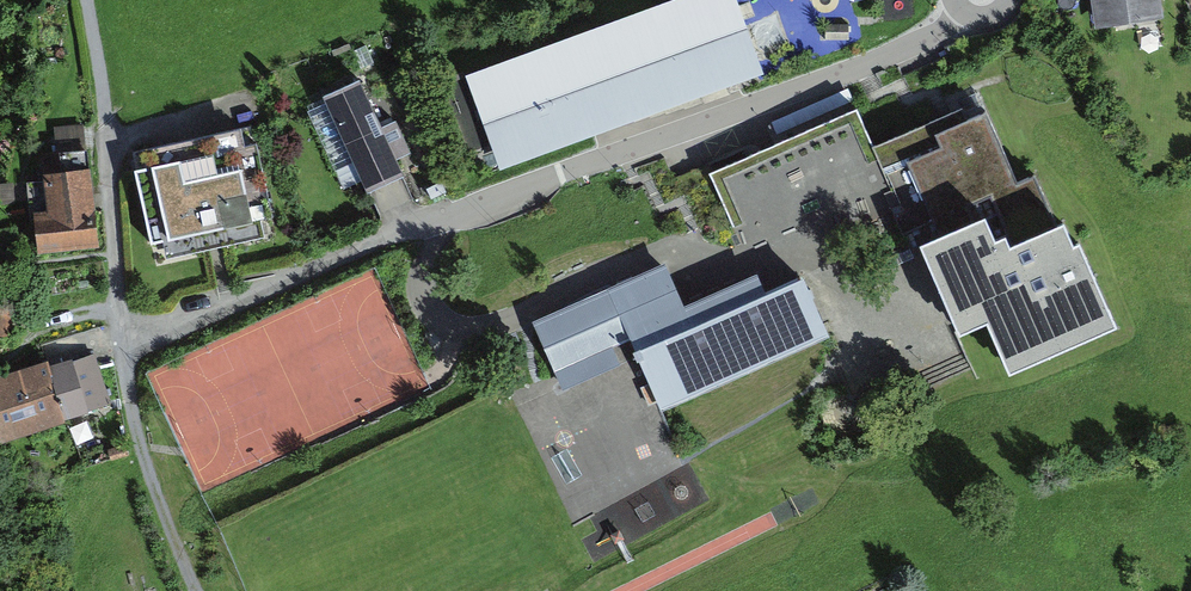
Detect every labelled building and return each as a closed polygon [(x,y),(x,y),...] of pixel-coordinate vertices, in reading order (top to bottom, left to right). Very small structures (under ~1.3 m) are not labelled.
[(1173,0),(1105,0),(1110,38),(1178,28),(1173,0)] [(714,4),(474,82),(499,159),(739,81),(714,4)] [(842,25),(802,34),(808,62),(848,53),(842,25)] [(387,73),(322,97),(361,199),(425,175),(387,73)] [(1009,91),(895,138),(970,332),(995,323),(1015,375),(1149,324),(1105,212),(1080,224),(1059,166),(1041,173),(1009,91)] [(877,103),(671,186),(715,293),(921,209),(877,103)] [(90,141),(87,122),(60,126),(62,144),(90,141)] [(276,129),(143,156),(166,269),(299,242),(276,129)] [(100,248),(88,154),(64,157),(66,180),(47,182),(52,220),(35,222),(39,256),(100,248)] [(693,250),(550,313),(579,397),(655,366),(671,411),(852,336),(819,255),(712,299),(693,250)] [(115,412),(93,347),(44,363),(64,427),(115,412)] [(44,363),(0,376),(0,447),(64,427),(44,363)]
